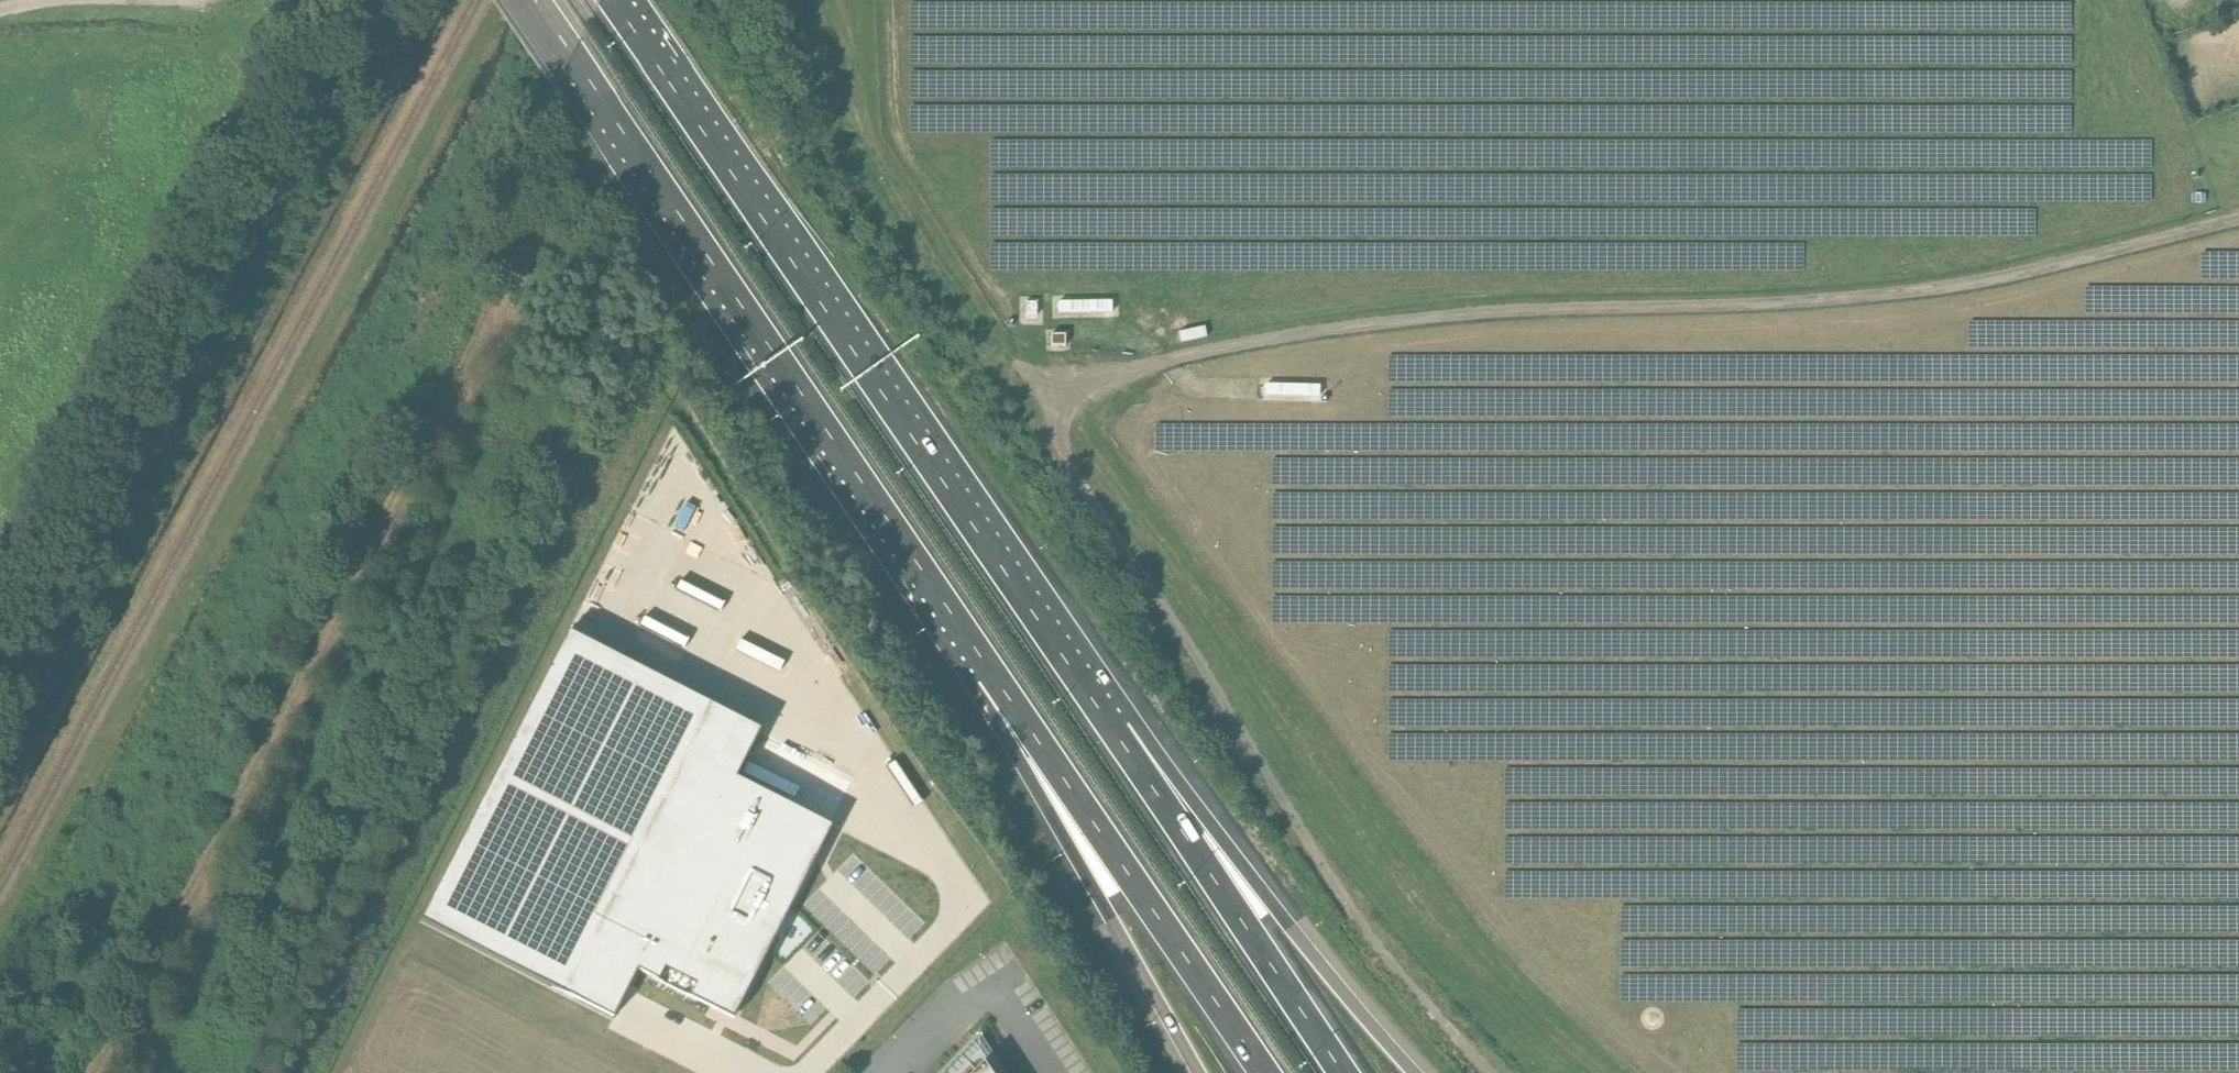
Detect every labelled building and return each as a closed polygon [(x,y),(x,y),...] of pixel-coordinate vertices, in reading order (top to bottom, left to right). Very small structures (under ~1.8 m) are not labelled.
[(1112,301),(1059,303),(1059,314),(1112,313),(1112,301)] [(1065,345),(1065,334),(1051,334),(1051,345),(1065,345)] [(1321,386),(1267,386),(1267,400),(1321,400),(1321,386)] [(421,920),(613,1019),(631,985),(637,974),(638,971),(694,1000),(696,1001),(709,1008),(734,1020),(735,1016),(736,1017),(736,1016),(833,826),(737,778),(762,730),(569,631),(421,920)] [(980,1039),(946,1072),(1003,1072),(980,1039)]
